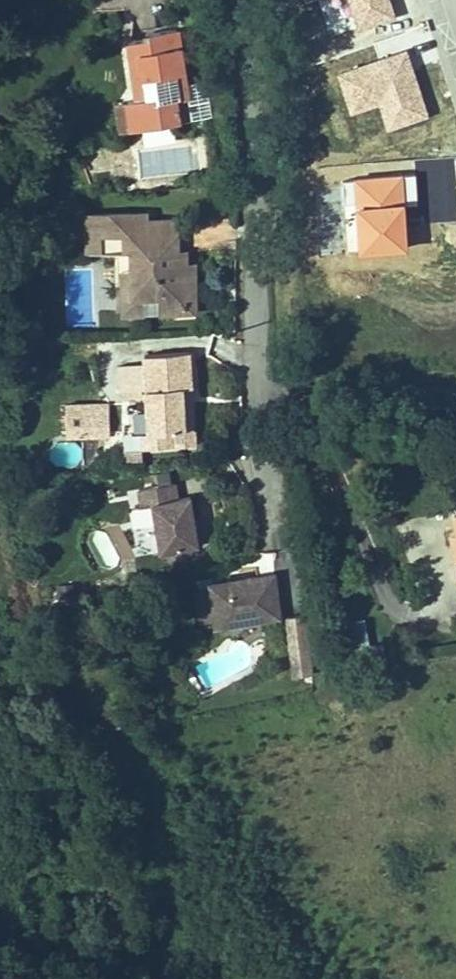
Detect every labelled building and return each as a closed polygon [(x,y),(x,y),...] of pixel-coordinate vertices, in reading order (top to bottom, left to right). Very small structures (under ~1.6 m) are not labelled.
[(132,130),(190,121),(211,117),(206,82),(185,85),(179,49),(176,31),(148,36),(149,40),(128,43),(134,85),(139,84),(141,101),(137,101),(128,103),(132,130)] [(132,130),(128,103),(118,104),(122,131),(132,130)] [(147,221),(147,213),(93,215),(93,237),(101,236),(101,254),(130,253),(131,272),(131,286),(122,285),(123,315),(181,313),(181,299),(195,299),(194,278),(187,278),(186,263),(171,264),(171,251),(178,251),(177,220),(147,221)] [(87,254),(101,254),(101,236),(93,237),(93,215),(86,215),(87,254)] [(178,251),(171,251),(171,264),(186,263),(185,250),(178,251)] [(194,263),(186,263),(187,278),(194,278),(194,263)] [(122,272),(122,285),(131,286),(131,272),(122,272)] [(195,313),(195,299),(181,299),(181,313),(195,313)] [(144,356),(145,365),(147,389),(150,434),(172,432),(192,431),(191,403),(183,404),(182,388),(191,388),(189,352),(144,356)] [(147,389),(145,365),(118,367),(120,391),(147,389)] [(191,403),(191,388),(182,388),(183,404),(191,403)] [(108,415),(108,404),(66,405),(67,415),(108,415)] [(109,436),(108,415),(67,415),(67,436),(109,436)] [(173,447),(172,432),(150,434),(143,434),(144,449),(173,447)] [(199,546),(191,497),(177,500),(174,484),(139,490),(142,506),(151,504),(160,553),(177,550),(192,547),(199,546)] [(193,553),(192,547),(177,550),(178,556),(193,553)] [(279,617),(274,576),(210,584),(211,591),(198,593),(201,620),(215,618),(216,625),(279,617)] [(312,674),(304,615),(287,617),(294,677),(312,674)] [(363,622),(347,625),(351,651),(368,648),(363,622)]
